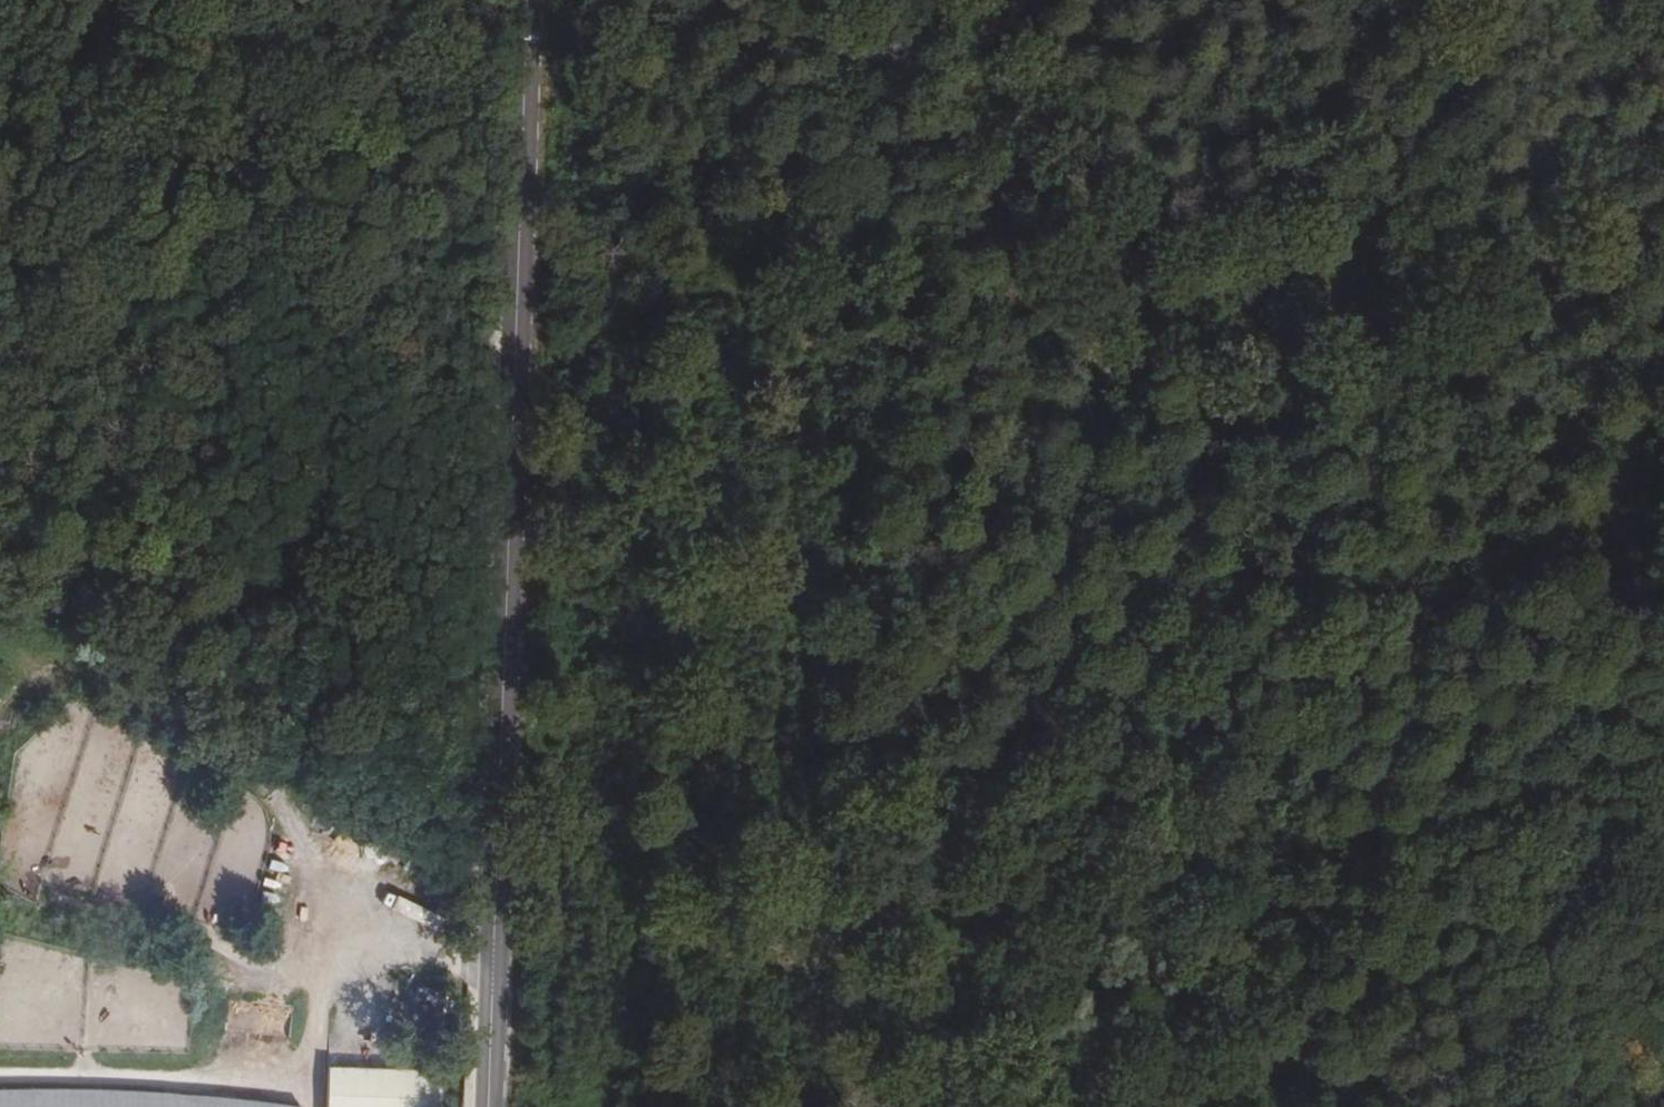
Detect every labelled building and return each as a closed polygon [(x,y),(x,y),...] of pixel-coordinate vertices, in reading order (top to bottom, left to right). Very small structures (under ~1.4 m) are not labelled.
[(327,1069),(327,1106),(440,1106),(440,1072),(327,1069)]
